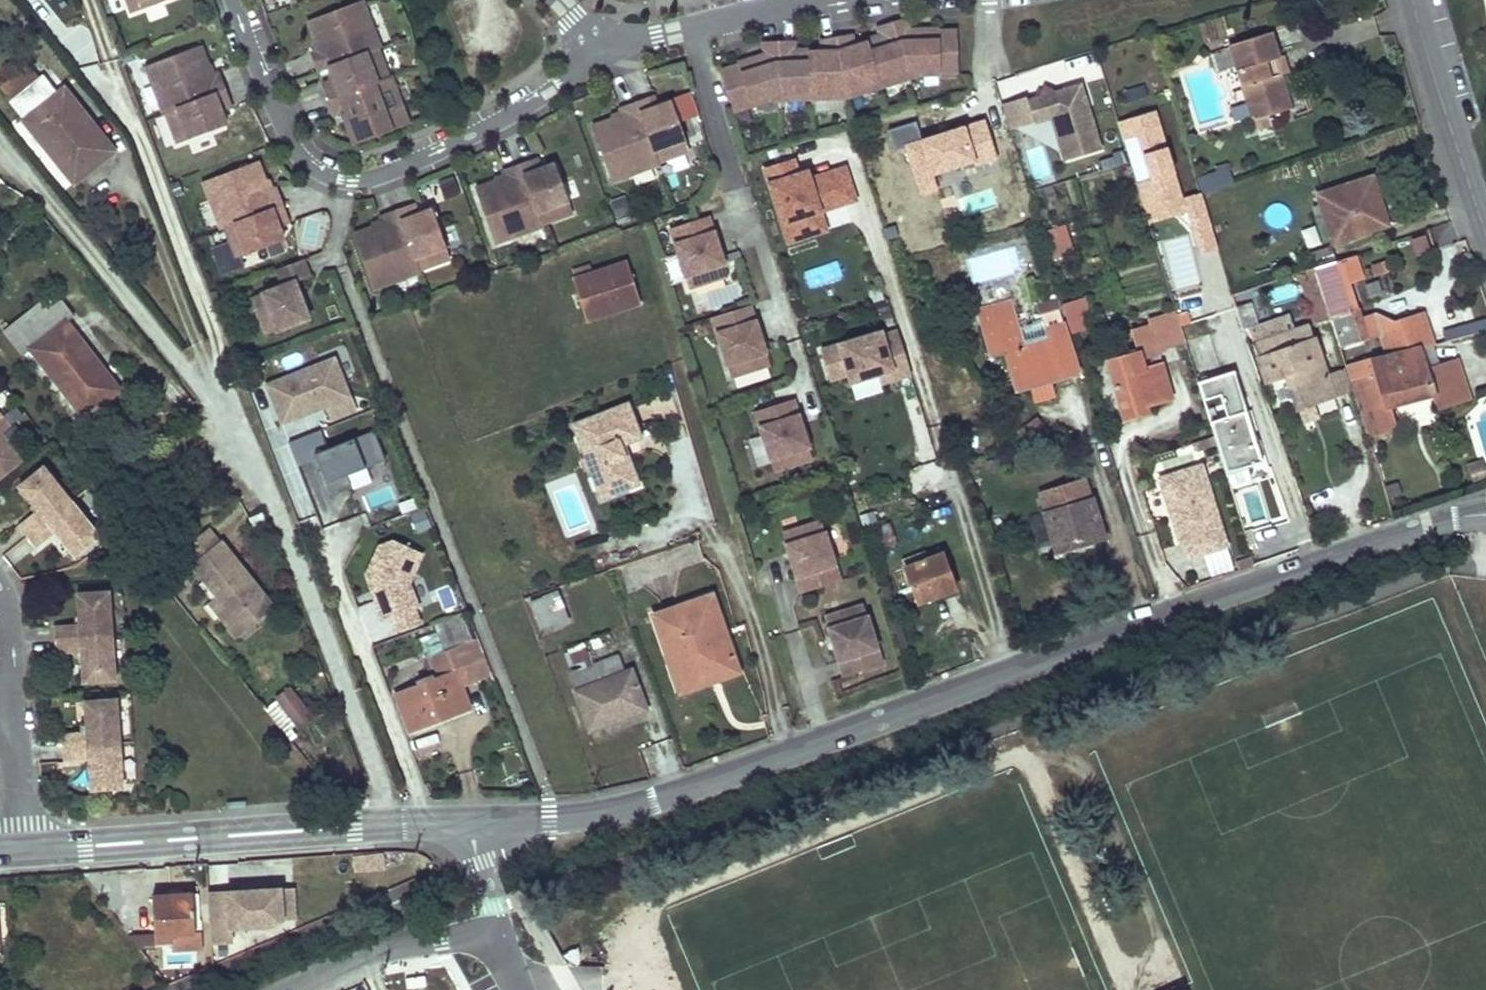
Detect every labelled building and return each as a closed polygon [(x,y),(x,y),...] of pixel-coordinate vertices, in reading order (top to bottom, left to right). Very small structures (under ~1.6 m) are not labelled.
[(50,10),(72,6),(71,0),(48,0),(50,10)] [(130,12),(161,0),(126,0),(130,12)] [(390,74),(388,75),(377,47),(379,46),(374,33),(368,35),(363,21),(369,19),(361,0),(357,0),(306,19),(318,49),(311,52),(318,69),(328,65),(333,78),(323,82),(336,115),(342,113),(353,142),(408,122),(400,101),(394,103),(388,89),(395,87),(390,74)] [(769,100),(846,96),(919,74),(957,73),(955,29),(910,31),(906,18),(877,27),(880,37),(852,45),(851,35),(821,40),(823,50),(794,52),(793,42),(763,43),(763,56),(720,70),(733,111),(769,100)] [(1291,105),(1280,68),(1269,71),(1265,56),(1277,53),(1268,29),(1230,41),(1256,128),(1272,123),(1268,112),(1291,105)] [(210,74),(199,44),(144,65),(152,86),(158,84),(164,98),(157,100),(163,113),(165,112),(176,142),(225,123),(219,109),(230,105),(217,72),(210,74)] [(1277,53),(1265,56),(1269,71),(1280,68),(1289,66),(1284,51),(1277,53)] [(44,78),(12,103),(74,182),(112,152),(90,122),(84,126),(44,78)] [(1141,84),(1121,91),(1124,100),(1144,94),(1141,84)] [(1000,106),(1009,133),(1050,120),(1064,163),(1101,151),(1079,85),(1053,94),(1052,94),(1043,89),(1038,98),(1025,103),(1024,99),(1000,106)] [(688,150),(670,101),(656,107),(652,96),(618,108),(620,115),(591,126),(611,181),(631,173),(629,167),(643,162),(645,168),(658,164),(657,161),(688,150)] [(1180,207),(1156,110),(1123,118),(1127,135),(1145,130),(1150,152),(1137,155),(1151,214),(1180,207)] [(1034,184),(1053,178),(1042,145),(1023,152),(1034,184)] [(268,189),(257,159),(202,180),(210,201),(216,199),(221,212),(215,215),(220,228),(222,227),(234,257),(282,238),(277,224),(287,220),(274,186),(268,189)] [(541,224),(571,213),(553,164),(539,169),(535,159),(502,171),(504,177),(474,188),(494,243),(515,236),(512,230),(526,225),(528,231),(542,226),(541,224)] [(792,161),(764,171),(790,245),(829,232),(822,213),(855,201),(845,171),(811,182),(808,175),(800,177),(792,161)] [(1196,178),(1200,193),(1224,186),(1218,171),(1196,178)] [(1371,176),(1318,194),(1320,202),(1311,205),(1317,220),(1324,218),(1334,242),(1386,224),(1371,176)] [(449,259),(431,210),(417,215),(413,205),(379,217),(381,223),(352,234),(372,289),(392,282),(390,276),(404,271),(406,277),(419,272),(418,270),(449,259)] [(710,232),(705,217),(695,220),(700,236),(710,232)] [(726,276),(710,232),(700,236),(695,220),(667,230),(687,289),(726,276)] [(1066,223),(1039,231),(1048,259),(1075,251),(1066,223)] [(1408,256),(1433,250),(1428,231),(1403,238),(1408,256)] [(1330,247),(1305,256),(1309,269),(1311,268),(1334,261),(1334,260),(1330,247)] [(1354,254),(1334,260),(1334,261),(1311,268),(1328,319),(1338,348),(1363,339),(1354,310),(1350,310),(1341,284),(1350,281),(1351,284),(1363,279),(1354,254)] [(308,319),(295,282),(309,276),(303,259),(276,269),(282,285),(251,297),(265,335),(308,319)] [(643,302),(628,261),(572,282),(587,323),(643,302)] [(1309,269),(1299,272),(1316,323),(1328,319),(1311,268),(1309,269)] [(1047,272),(1033,276),(1037,291),(1052,286),(1047,272)] [(708,291),(712,308),(741,302),(737,285),(708,291)] [(56,291),(4,330),(22,354),(30,348),(82,417),(117,390),(66,320),(74,314),(56,291)] [(1053,294),(1037,298),(1040,310),(1056,305),(1053,294)] [(1232,295),(1216,300),(1228,342),(1245,337),(1243,331),(1236,308),(1232,295)] [(1084,298),(1062,303),(1071,333),(1081,329),(1077,313),(1087,310),(1084,298)] [(1007,299),(979,307),(986,328),(1014,321),(1007,299)] [(1250,304),(1236,308),(1243,331),(1257,326),(1250,304)] [(1470,304),(1459,307),(1464,323),(1476,320),(1470,304)] [(752,321),(747,305),(737,309),(742,324),(752,321)] [(1201,308),(1176,316),(1184,342),(1209,335),(1201,308)] [(768,364),(752,321),(742,324),(737,309),(709,319),(730,378),(768,364)] [(1175,313),(1164,317),(1173,345),(1184,342),(1176,316),(1175,313)] [(1132,332),(1139,354),(1108,362),(1124,419),(1145,413),(1143,407),(1169,399),(1160,365),(1144,370),(1142,361),(1155,357),(1157,349),(1173,345),(1164,317),(1149,320),(1151,326),(1132,332)] [(1403,331),(1380,339),(1386,354),(1416,348),(1428,345),(1419,319),(1411,321),(1409,317),(1399,320),(1403,331)] [(1423,319),(1419,319),(1428,345),(1432,343),(1429,334),(1423,319)] [(1464,323),(1429,334),(1432,343),(1479,330),(1476,320),(1464,323)] [(1014,321),(986,328),(993,355),(1005,352),(1017,390),(1030,385),(1034,397),(1052,392),(1049,380),(1075,372),(1061,322),(1044,326),(1047,339),(1021,346),(1014,321)] [(1304,328),(1256,344),(1267,378),(1286,373),(1301,420),(1318,415),(1314,402),(1333,396),(1325,372),(1321,360),(1315,362),(1304,328)] [(881,331),(821,349),(830,380),(849,374),(852,381),(877,374),(879,382),(910,372),(897,331),(882,335),(881,331)] [(1216,356),(1209,335),(1184,342),(1191,365),(1216,356)] [(1386,354),(1380,339),(1363,339),(1338,348),(1343,366),(1368,359),(1386,354)] [(1386,354),(1368,359),(1372,373),(1376,386),(1353,394),(1367,438),(1390,431),(1383,407),(1431,392),(1436,407),(1467,396),(1455,358),(1423,369),(1416,348),(1386,354)] [(263,383),(288,440),(359,410),(334,352),(263,383)] [(1216,356),(1191,365),(1197,383),(1222,376),(1216,356)] [(1343,366),(1348,381),(1372,373),(1368,359),(1343,366)] [(1343,366),(1325,372),(1333,396),(1351,390),(1348,381),(1343,366)] [(1222,376),(1197,383),(1202,399),(1217,394),(1224,417),(1209,421),(1227,482),(1246,476),(1244,466),(1259,461),(1234,372),(1222,376)] [(1372,373),(1348,381),(1351,390),(1353,394),(1376,386),(1372,373)] [(792,400),(787,384),(777,388),(782,403),(792,400)] [(806,444),(792,400),(782,403),(777,388),(749,397),(768,456),(806,444)] [(642,439),(629,405),(572,427),(601,501),(629,490),(618,463),(628,459),(623,447),(628,445),(642,439)] [(3,415),(0,417),(0,479),(23,459),(4,435),(14,428),(3,415)] [(1048,432),(1039,417),(1018,431),(1027,445),(1048,432)] [(321,429),(288,440),(296,465),(316,459),(323,479),(383,459),(373,429),(326,445),(321,429)] [(618,463),(629,490),(643,484),(628,445),(623,447),(628,459),(618,463)] [(1484,474),(1480,460),(1472,463),(1476,476),(1484,474)] [(1226,546),(1200,465),(1170,474),(1173,484),(1161,487),(1170,515),(1174,513),(1176,520),(1172,521),(1179,544),(1185,542),(1190,557),(1226,546)] [(299,467),(286,472),(307,531),(321,526),(299,467)] [(333,492),(370,481),(367,468),(329,479),(333,492)] [(40,508),(19,525),(29,537),(72,501),(45,469),(22,487),(40,508)] [(1173,484),(1170,474),(1158,478),(1161,487),(1173,484)] [(370,506),(393,503),(391,489),(368,492),(370,506)] [(1103,538),(1090,497),(1054,508),(1050,495),(1024,504),(1028,516),(1044,511),(1057,553),(1103,538)] [(72,501),(29,537),(39,548),(59,532),(78,556),(101,537),(72,501)] [(408,512),(415,532),(429,527),(422,507),(408,512)] [(838,580),(819,520),(781,533),(795,577),(805,573),(810,589),(838,580)] [(193,563),(220,541),(211,529),(183,551),(193,563)] [(367,545),(376,630),(421,625),(419,606),(430,604),(427,578),(420,578),(416,540),(367,545)] [(220,541),(193,563),(218,594),(210,601),(233,629),(252,613),(258,620),(274,607),(220,541)] [(941,553),(905,567),(917,602),(954,587),(941,553)] [(810,589),(805,573),(795,577),(799,592),(810,589)] [(80,623),(57,625),(58,640),(112,636),(109,591),(77,594),(80,623)] [(528,602),(539,631),(567,620),(556,591),(528,602)] [(710,597),(653,618),(677,685),(704,675),(702,669),(732,658),(710,597)] [(880,664),(861,604),(823,617),(837,661),(847,657),(852,673),(880,664)] [(466,611),(432,624),(443,655),(431,660),(438,678),(396,694),(409,729),(462,709),(457,695),(463,692),(460,683),(489,673),(466,611)] [(258,620),(252,613),(233,629),(239,635),(258,620)] [(112,636),(58,640),(59,654),(83,652),(85,681),(116,679),(112,636)] [(614,656),(589,665),(581,642),(562,649),(570,672),(568,672),(587,723),(640,704),(628,673),(622,675),(614,656)] [(852,673),(847,657),(837,661),(841,676),(852,673)] [(732,658),(702,669),(704,675),(677,685),(680,694),(737,672),(732,658)] [(292,685),(263,707),(284,733),(312,711),(292,685)] [(463,692),(457,695),(462,709),(468,706),(463,692)] [(89,730),(64,732),(66,747),(120,743),(117,699),(87,701),(89,730)] [(120,743),(66,747),(68,762),(92,760),(94,789),(123,787),(120,743)] [(379,855),(358,856),(358,870),(380,868),(379,855)] [(287,886),(209,887),(210,942),(235,942),(235,924),(288,924),(287,886)] [(190,895),(151,896),(152,941),(170,941),(171,935),(191,933),(190,895)]
